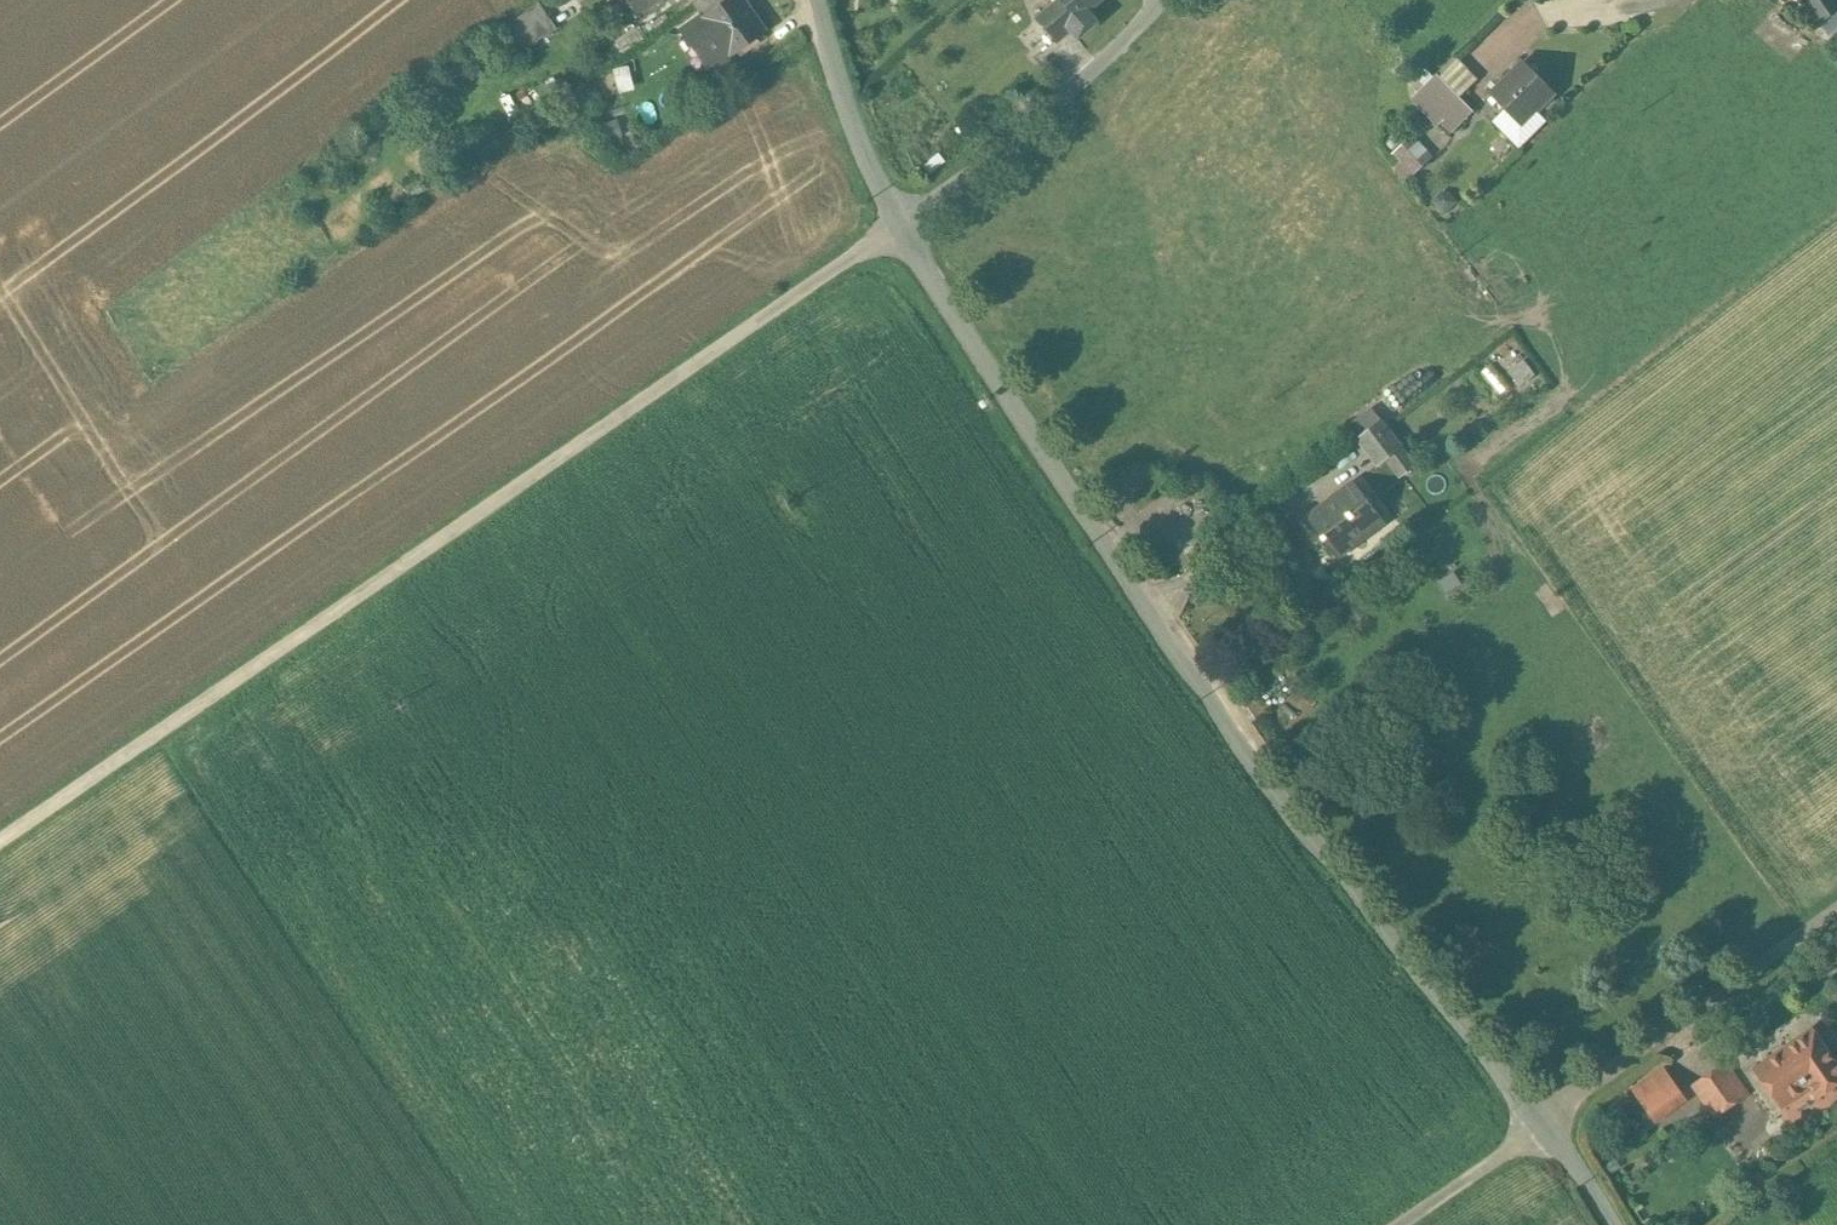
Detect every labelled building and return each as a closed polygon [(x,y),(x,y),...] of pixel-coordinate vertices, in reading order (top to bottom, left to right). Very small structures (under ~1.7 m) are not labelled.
[(638,17),(661,0),(626,0),(638,17)] [(700,16),(680,29),(709,70),(762,32),(739,0),(723,0),(700,16)] [(1058,2),(1075,22),(1085,13),(1089,17),(1099,9),(1095,4),(1100,0),(1056,0),(1058,2)] [(1836,0),(1804,0),(1820,24),(1821,23),(1836,12),(1836,1),(1836,0)] [(1058,2),(1045,13),(1040,8),(1033,14),(1055,39),(1075,22),(1058,2)] [(538,4),(502,30),(521,55),(557,30),(538,4)] [(1821,23),(1828,32),(1836,25),(1836,12),(1821,23)] [(732,61),(704,80),(713,94),(741,75),(732,61)] [(1556,93),(1526,62),(1492,95),(1522,127),(1556,93)] [(1475,112),(1438,74),(1413,99),(1439,126),(1443,122),(1454,133),(1474,113),(1475,113),(1475,112)] [(1429,160),(1410,137),(1391,153),(1409,176),(1429,160)] [(1524,361),(1512,370),(1522,384),(1534,375),(1524,361)] [(1511,385),(1493,364),(1481,373),(1500,395),(1511,385)] [(977,389),(970,386),(968,392),(975,395),(977,389)] [(1382,420),(1358,438),(1377,464),(1386,457),(1400,447),(1401,446),(1382,420)] [(1414,465),(1400,447),(1386,457),(1400,475),(1414,465)] [(1354,481),(1307,517),(1338,558),(1385,521),(1354,481)] [(1754,1068),(1782,1107),(1799,1095),(1812,1086),(1819,1096),(1836,1083),(1836,1062),(1812,1027),(1754,1068)] [(1638,1090),(1659,1119),(1694,1095),(1673,1065),(1638,1090)] [(1735,1065),(1705,1086),(1725,1113),(1754,1092),(1735,1065)] [(1812,1086),(1799,1095),(1806,1105),(1819,1096),(1812,1086)]
